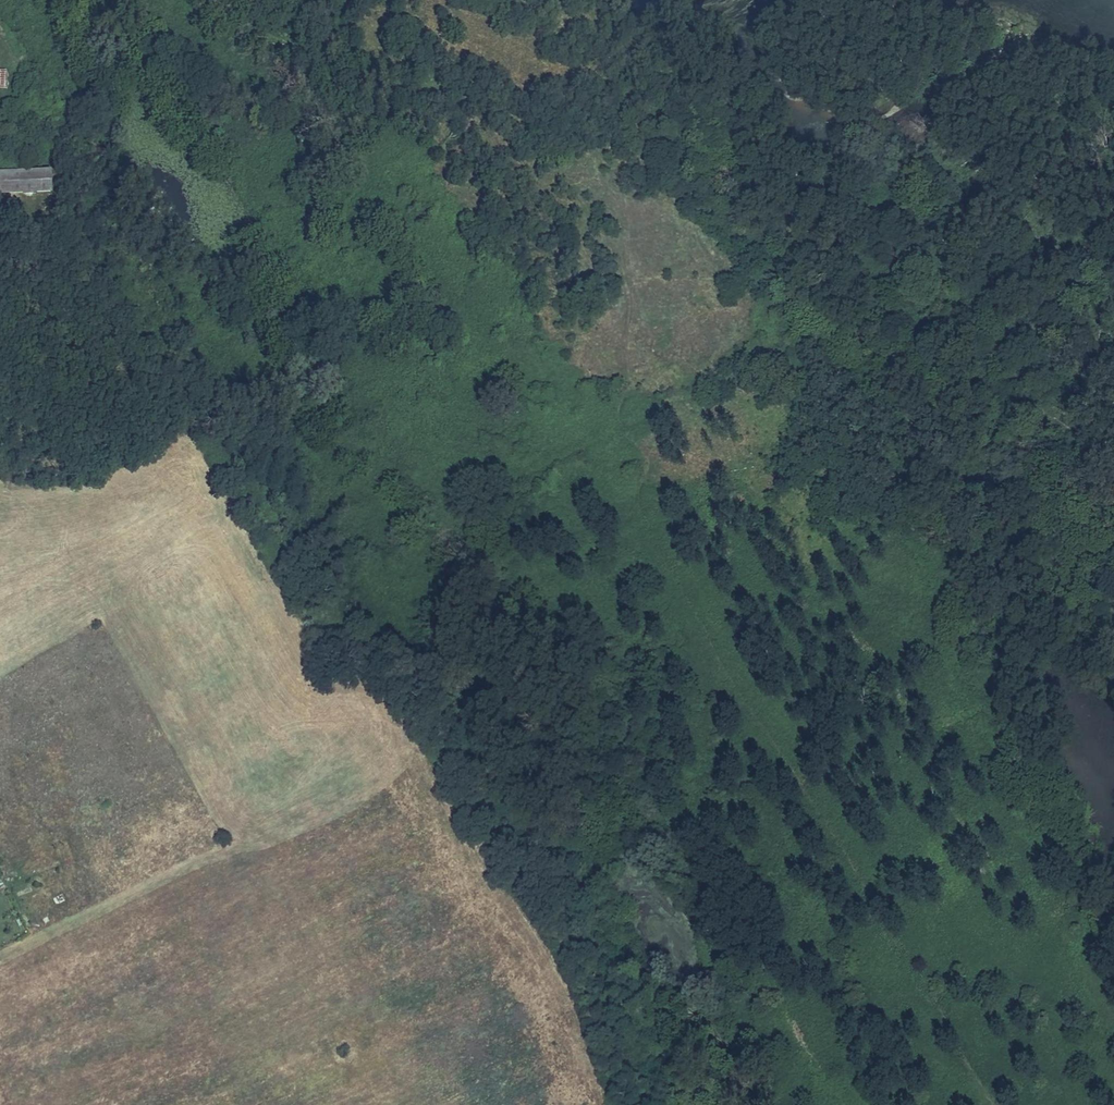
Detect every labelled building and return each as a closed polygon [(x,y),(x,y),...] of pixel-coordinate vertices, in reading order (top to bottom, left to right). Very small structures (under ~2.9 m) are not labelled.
[(0,171),(0,193),(54,190),(53,168),(0,171)]
